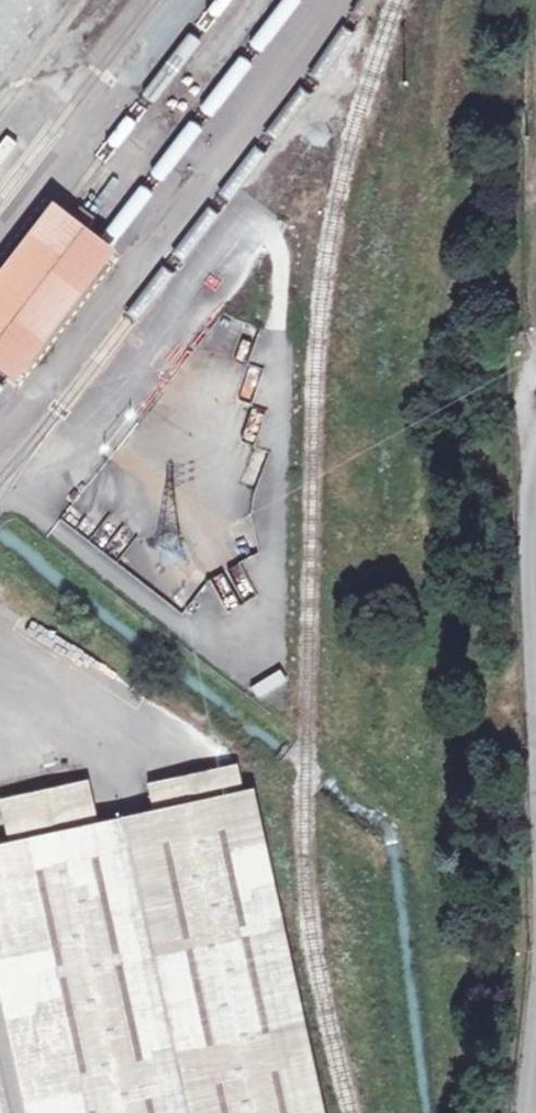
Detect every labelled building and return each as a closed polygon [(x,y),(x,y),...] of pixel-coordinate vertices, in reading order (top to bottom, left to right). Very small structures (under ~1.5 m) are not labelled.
[(116,251),(51,202),(0,269),(0,371),(15,383),(116,251)] [(97,222),(84,212),(78,220),(91,230),(97,222)] [(225,608),(236,603),(225,576),(213,581),(225,608)] [(252,789),(242,791),(237,765),(150,784),(156,810),(97,823),(88,781),(1,799),(10,842),(0,845),(0,871),(53,1112),(323,1112),(252,789)] [(0,871),(0,990),(27,1112),(53,1112),(0,871)]
